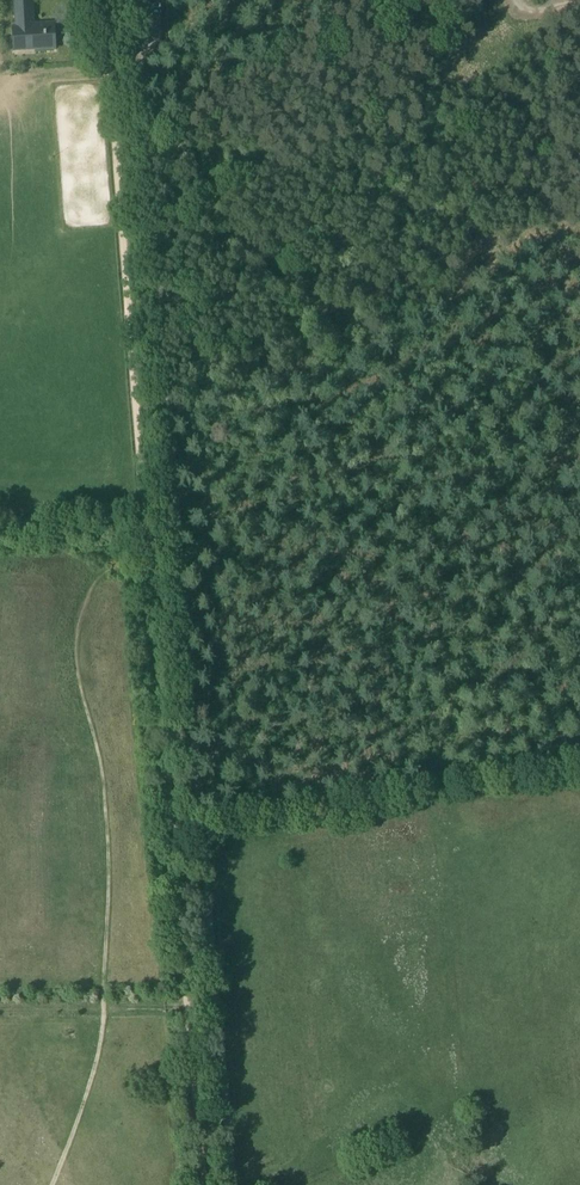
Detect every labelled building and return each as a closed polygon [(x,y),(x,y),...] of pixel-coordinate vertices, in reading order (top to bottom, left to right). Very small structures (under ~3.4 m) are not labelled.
[(34,50),(55,48),(54,23),(34,24),(32,1),(15,2),(17,28),(13,29),(15,51),(15,49),(34,48),(34,50)] [(153,9),(152,32),(165,32),(165,9),(153,9)]
